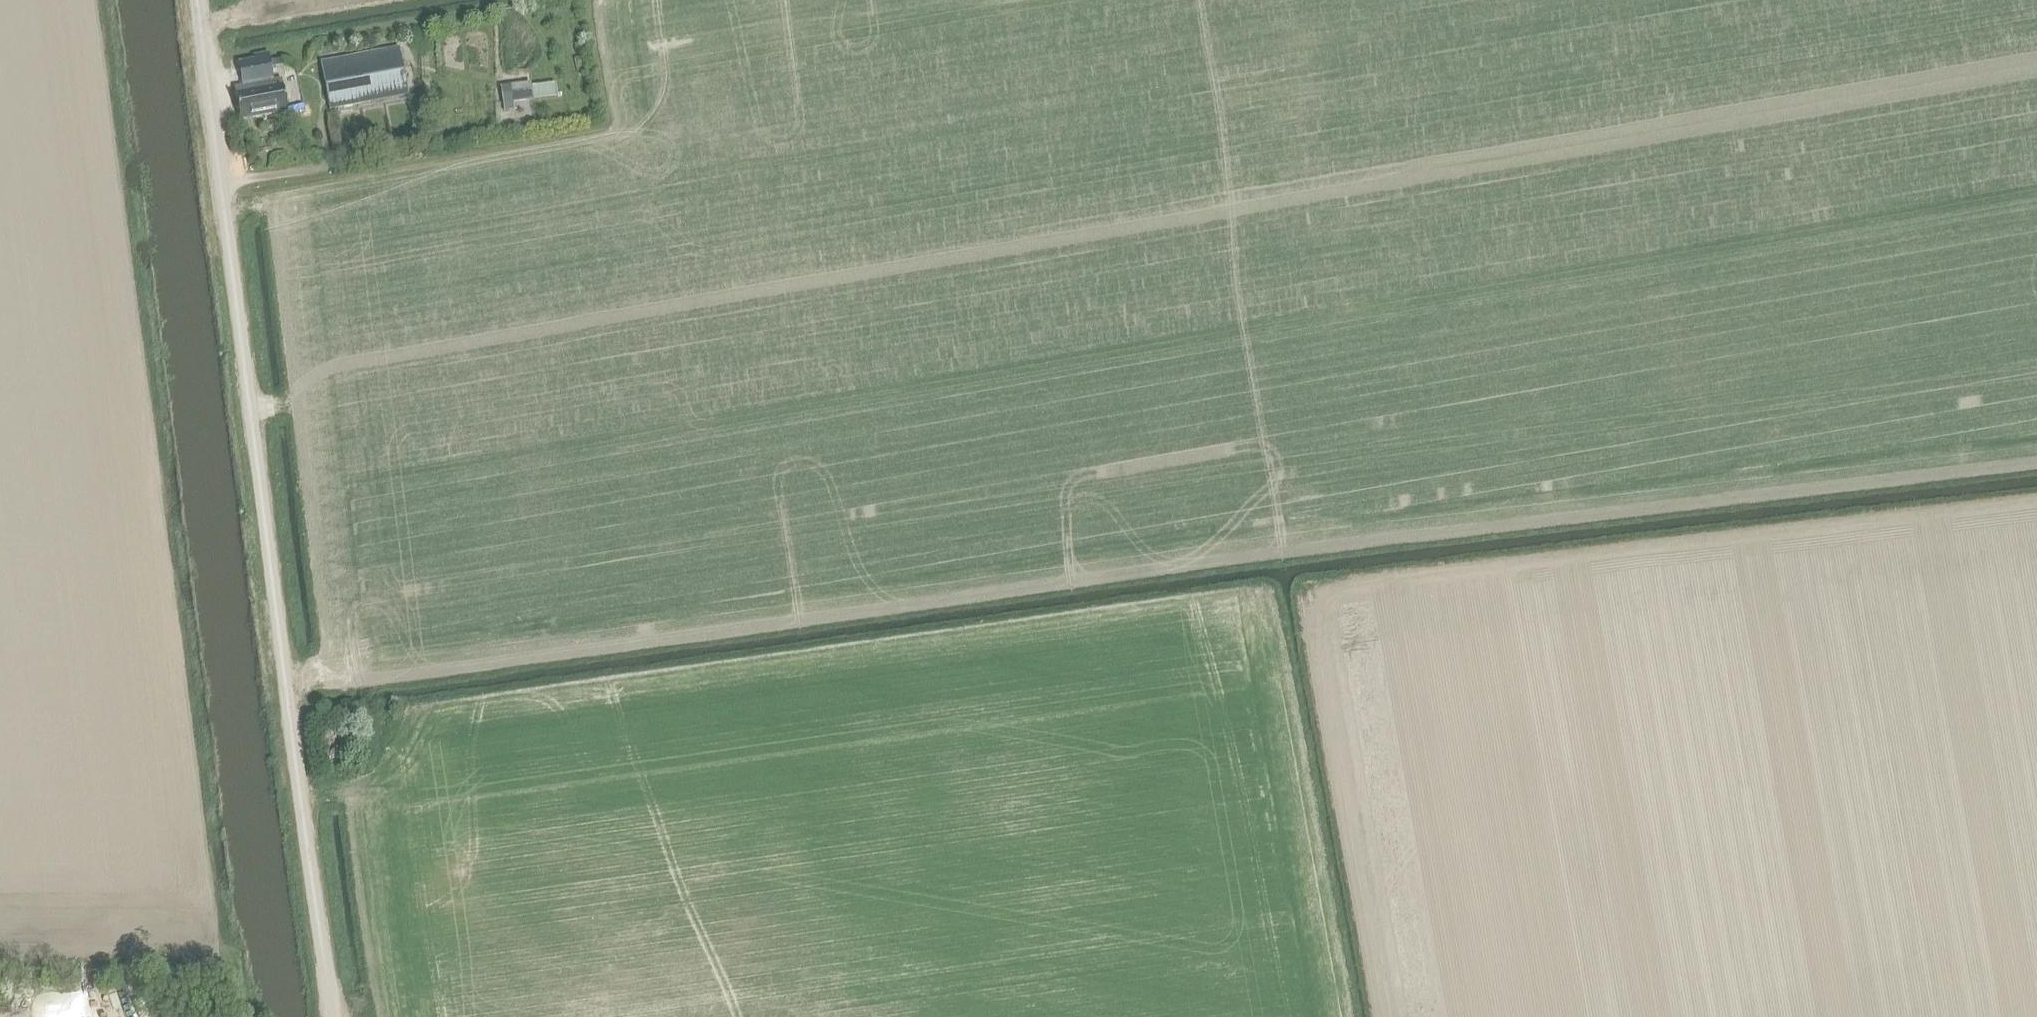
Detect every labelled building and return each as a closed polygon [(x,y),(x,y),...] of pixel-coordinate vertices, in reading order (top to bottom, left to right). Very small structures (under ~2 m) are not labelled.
[(408,95),(399,46),(320,61),(329,110),(408,95)] [(233,88),(240,121),(287,112),(281,78),(273,80),(268,56),(237,63),(241,86),(233,88)] [(533,107),(530,82),(510,85),(513,109),(533,107)]
